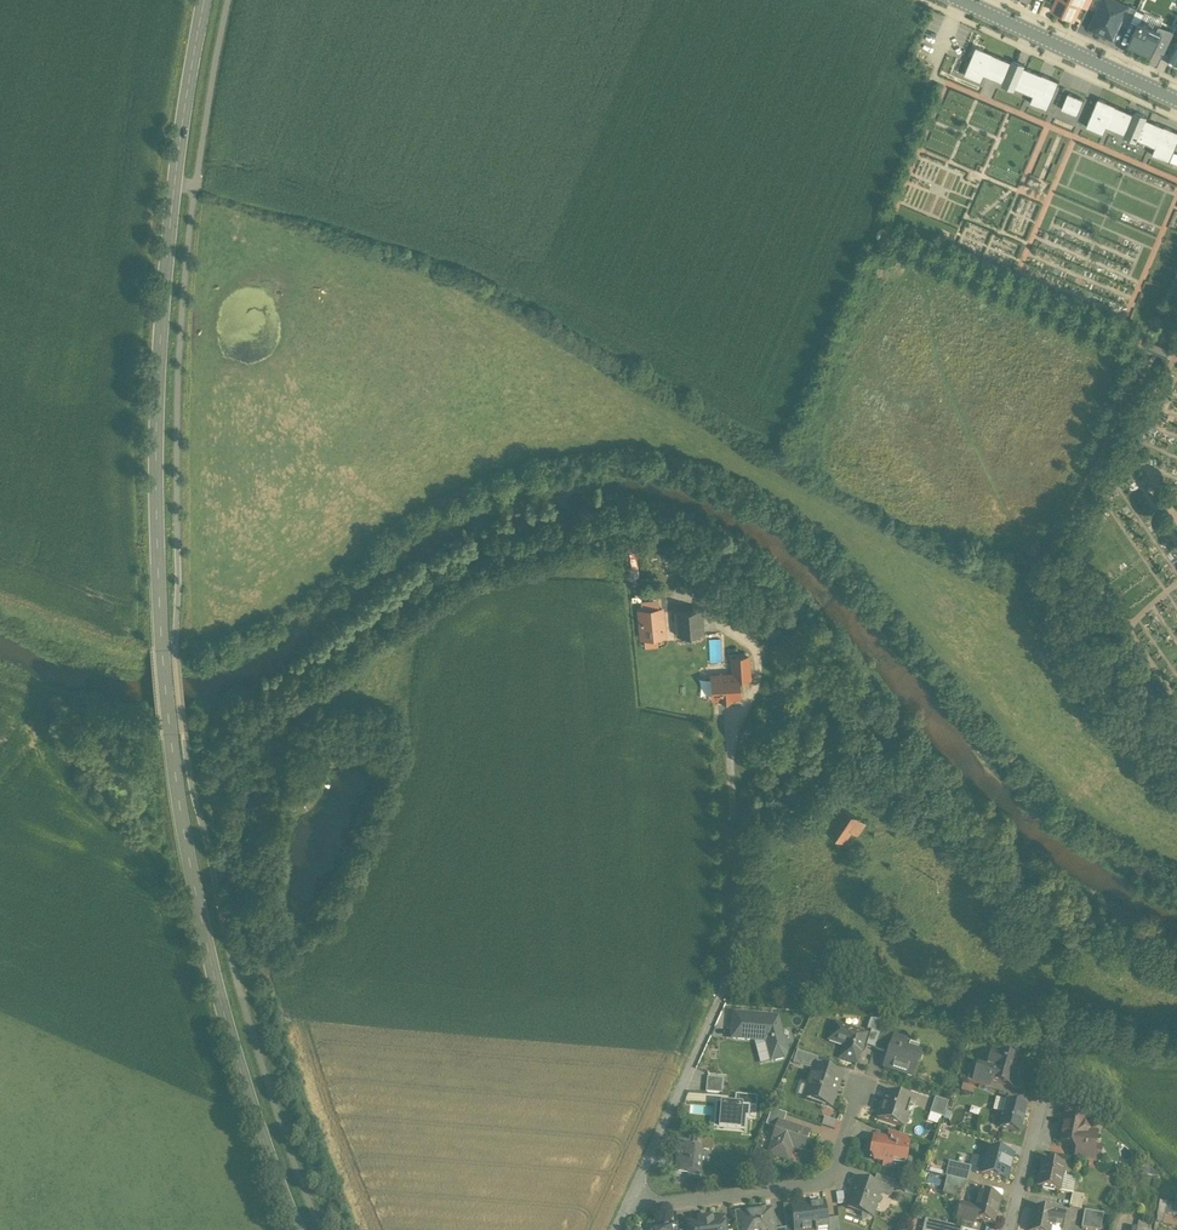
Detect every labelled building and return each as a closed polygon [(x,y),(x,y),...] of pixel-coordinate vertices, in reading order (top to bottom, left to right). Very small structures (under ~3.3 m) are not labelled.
[(1053,9),(1074,19),(1082,3),(1083,0),(1057,0),(1053,9)] [(1091,27),(1113,37),(1120,22),(1125,12),(1127,6),(1113,0),(1104,0),(1091,27)] [(1137,8),(1128,4),(1127,6),(1125,12),(1133,16),(1137,8)] [(1133,16),(1125,12),(1120,22),(1129,26),(1133,16)] [(1159,29),(1140,20),(1130,42),(1152,52),(1154,47),(1162,30),(1159,29)] [(1174,32),(1160,26),(1159,29),(1162,30),(1154,47),(1165,52),(1174,32)] [(1168,63),(1176,67),(1176,44),(1168,63)] [(1027,69),(1024,67),(1025,65),(1013,60),(1012,62),(984,50),(977,46),(964,75),(982,83),(985,75),(1003,83),(1002,85),(1014,90),(1015,88),(1033,96),(1030,102),(1047,110),(1060,82),(1060,81),(1051,78),(1042,74),(1042,75),(1039,74),(1027,69)] [(1069,92),(1062,109),(1078,116),(1085,99),(1069,92)] [(1098,98),(1086,126),(1104,134),(1107,127),(1125,135),(1124,137),(1136,142),(1137,139),(1155,147),(1152,154),(1170,162),(1176,145),(1176,131),(1165,126),(1165,127),(1149,120),(1146,119),(1147,116),(1135,111),(1134,114),(1127,111),(1116,106),(1116,105),(1098,98)] [(663,608),(637,610),(639,640),(665,638),(663,608)] [(710,609),(683,610),(684,635),(712,634),(710,609)] [(739,672),(739,680),(751,679),(750,656),(731,657),(731,672),(739,672)] [(709,673),(711,701),(741,699),(739,680),(739,672),(731,672),(709,673)] [(865,826),(838,809),(824,833),(844,845),(850,836),(857,840),(865,826)] [(778,1019),(735,1015),(733,1039),(767,1042),(772,1062),(784,1059),(786,1054),(778,1019)] [(884,1021),(871,1020),(867,1031),(871,1032),(866,1047),(874,1050),(879,1035),(884,1021)] [(866,1036),(835,1026),(830,1041),(831,1041),(832,1039),(847,1044),(841,1059),(857,1064),(866,1036)] [(893,1039),(879,1035),(874,1050),(888,1055),(893,1039)] [(918,1055),(904,1051),(907,1043),(894,1038),(893,1039),(888,1055),(884,1068),(914,1078),(918,1067),(914,1066),(918,1055)] [(816,1059),(797,1052),(793,1065),(812,1071),(816,1059)] [(1020,1061),(997,1055),(999,1056),(995,1071),(993,1070),(993,1071),(972,1065),(967,1083),(989,1089),(991,1082),(1012,1088),(1020,1061)] [(841,1076),(816,1068),(805,1099),(830,1108),(835,1096),(833,1095),(840,1076),(841,1077),(841,1076)] [(723,1079),(708,1078),(706,1093),(722,1094),(723,1079)] [(908,1100),(887,1093),(878,1120),(904,1129),(908,1118),(903,1116),(908,1100)] [(736,1096),(735,1106),(749,1107),(756,1108),(757,1098),(736,1096)] [(949,1103),(935,1099),(930,1114),(944,1119),(949,1103)] [(1026,1108),(1006,1103),(1006,1104),(1000,1102),(998,1110),(1004,1112),(1000,1128),(1020,1134),(1026,1108)] [(735,1106),(716,1104),(714,1129),(745,1132),(746,1118),(748,1118),(749,1107),(735,1106)] [(787,1115),(772,1110),(766,1126),(776,1130),(778,1122),(784,1124),(787,1115)] [(1085,1122),(1065,1118),(1063,1129),(1062,1129),(1060,1143),(1078,1146),(1077,1150),(1090,1153),(1088,1163),(1098,1165),(1101,1153),(1091,1151),(1093,1139),(1088,1138),(1089,1133),(1083,1132),(1085,1122)] [(810,1134),(784,1125),(784,1124),(778,1122),(776,1130),(772,1143),(773,1143),(769,1155),(789,1162),(793,1150),(804,1153),(810,1134)] [(910,1138),(889,1132),(888,1142),(891,1140),(893,1143),(909,1146),(909,1139),(910,1138)] [(714,1141),(697,1139),(696,1149),(702,1149),(702,1150),(713,1151),(714,1141)] [(909,1146),(893,1143),(891,1140),(888,1142),(873,1140),(870,1156),(872,1156),(875,1160),(875,1162),(884,1163),(883,1169),(892,1167),(893,1161),(906,1164),(906,1162),(909,1146)] [(696,1149),(679,1147),(677,1170),(688,1171),(688,1176),(699,1177),(702,1150),(702,1149),(696,1149)] [(1090,1153),(1077,1150),(1075,1160),(1088,1163),(1090,1153)] [(1014,1157),(988,1151),(982,1175),(1007,1181),(1014,1157)] [(1064,1166),(1043,1162),(1040,1177),(1039,1177),(1037,1188),(1060,1192),(1062,1179),(1064,1166)] [(971,1168),(956,1164),(956,1166),(954,1174),(952,1179),(967,1183),(971,1168)] [(896,1183),(877,1176),(873,1186),(881,1189),(880,1193),(891,1197),(896,1183)] [(952,1179),(947,1177),(943,1195),(960,1199),(962,1191),(965,1191),(967,1183),(952,1179)] [(1060,1192),(1060,1193),(1072,1196),(1073,1194),(1075,1182),(1062,1179),(1060,1192)] [(873,1186),(856,1181),(846,1208),(872,1217),(880,1193),(881,1189),(873,1186)] [(1000,1199),(980,1194),(976,1210),(964,1206),(960,1220),(974,1223),(975,1220),(994,1225),(1000,1199)] [(1084,1197),(1073,1194),(1072,1196),(1069,1209),(1081,1211),(1084,1197)] [(792,1209),(794,1229),(817,1229),(827,1229),(828,1228),(827,1221),(825,1205),(792,1209)] [(1034,1209),(1030,1229),(1050,1229),(1051,1227),(1062,1229),(1064,1215),(1034,1209)] [(738,1216),(740,1229),(773,1229),(771,1212),(738,1216)] [(1085,1212),(1082,1229),(1089,1229),(1101,1229),(1104,1215),(1085,1212)] [(829,1221),(829,1220),(827,1221),(828,1228),(827,1229),(840,1229),(839,1219),(838,1219),(838,1220),(829,1221)] [(687,1225),(688,1229),(725,1229),(724,1220),(712,1221),(712,1220),(698,1221),(698,1223),(687,1225)] [(926,1221),(924,1229),(945,1229),(946,1226),(926,1221)]
